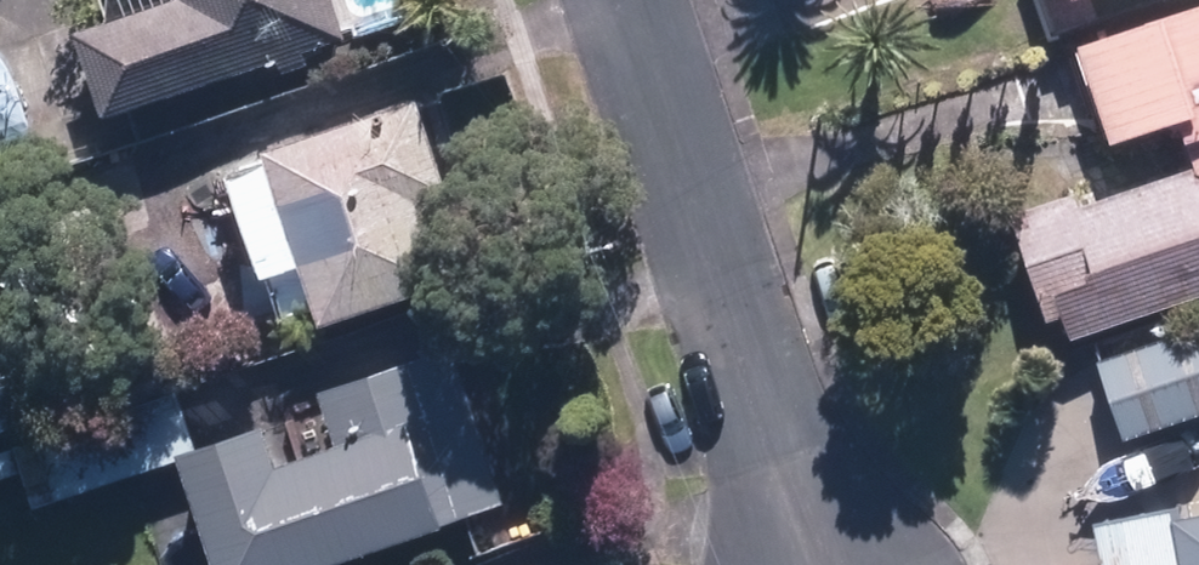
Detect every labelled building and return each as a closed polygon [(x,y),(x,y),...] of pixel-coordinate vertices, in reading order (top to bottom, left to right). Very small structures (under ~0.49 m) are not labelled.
[(96,119),(342,38),(330,0),(161,0),(67,31),(96,119)] [(1070,44),(1104,143),(1172,120),(1188,164),(1075,203),(1071,191),(1003,214),(1039,319),(1057,313),(1066,341),(1198,296),(1198,0),(1197,0),(1070,44)] [(417,103),(257,151),(261,163),(223,174),(253,274),(291,262),(309,322),(468,275),(417,103)] [(1091,361),(1116,439),(1198,412),(1198,326),(1091,361)] [(500,501),(445,342),(309,389),(329,446),(271,466),(256,424),(193,445),(168,454),(169,457),(207,564),(315,564),(500,501)] [(51,409),(36,366),(0,379),(0,428),(51,409)] [(169,457),(168,454),(193,445),(172,382),(9,439),(32,505),(169,457)] [(1089,524),(1096,564),(1175,564),(1167,519),(1166,511),(1089,524)] [(1167,519),(1175,564),(1198,564),(1198,513),(1167,519)]
